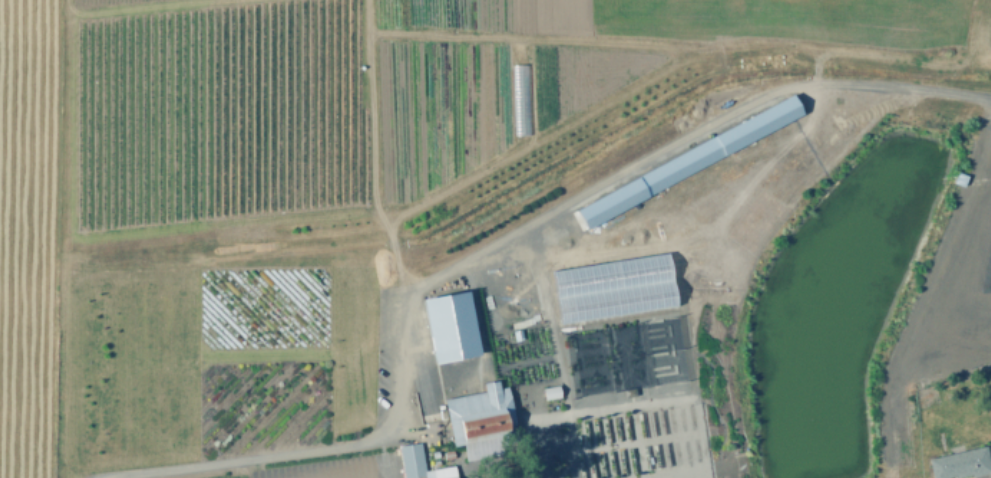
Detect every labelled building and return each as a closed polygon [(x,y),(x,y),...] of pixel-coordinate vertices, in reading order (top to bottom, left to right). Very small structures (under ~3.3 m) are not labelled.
[(527,64),(512,64),(514,133),(529,133),(527,64)] [(574,206),(788,90),(800,107),(584,227),(574,206)] [(478,354),(466,289),(420,297),(431,362),(478,354)] [(543,397),(560,396),(558,384),(542,386),(543,397)] [(457,444),(451,418),(496,407),(502,433),(457,444)] [(970,474),(950,477),(950,476),(942,477),(929,477),(924,459),(983,445),(989,471),(971,476),(970,474)]
